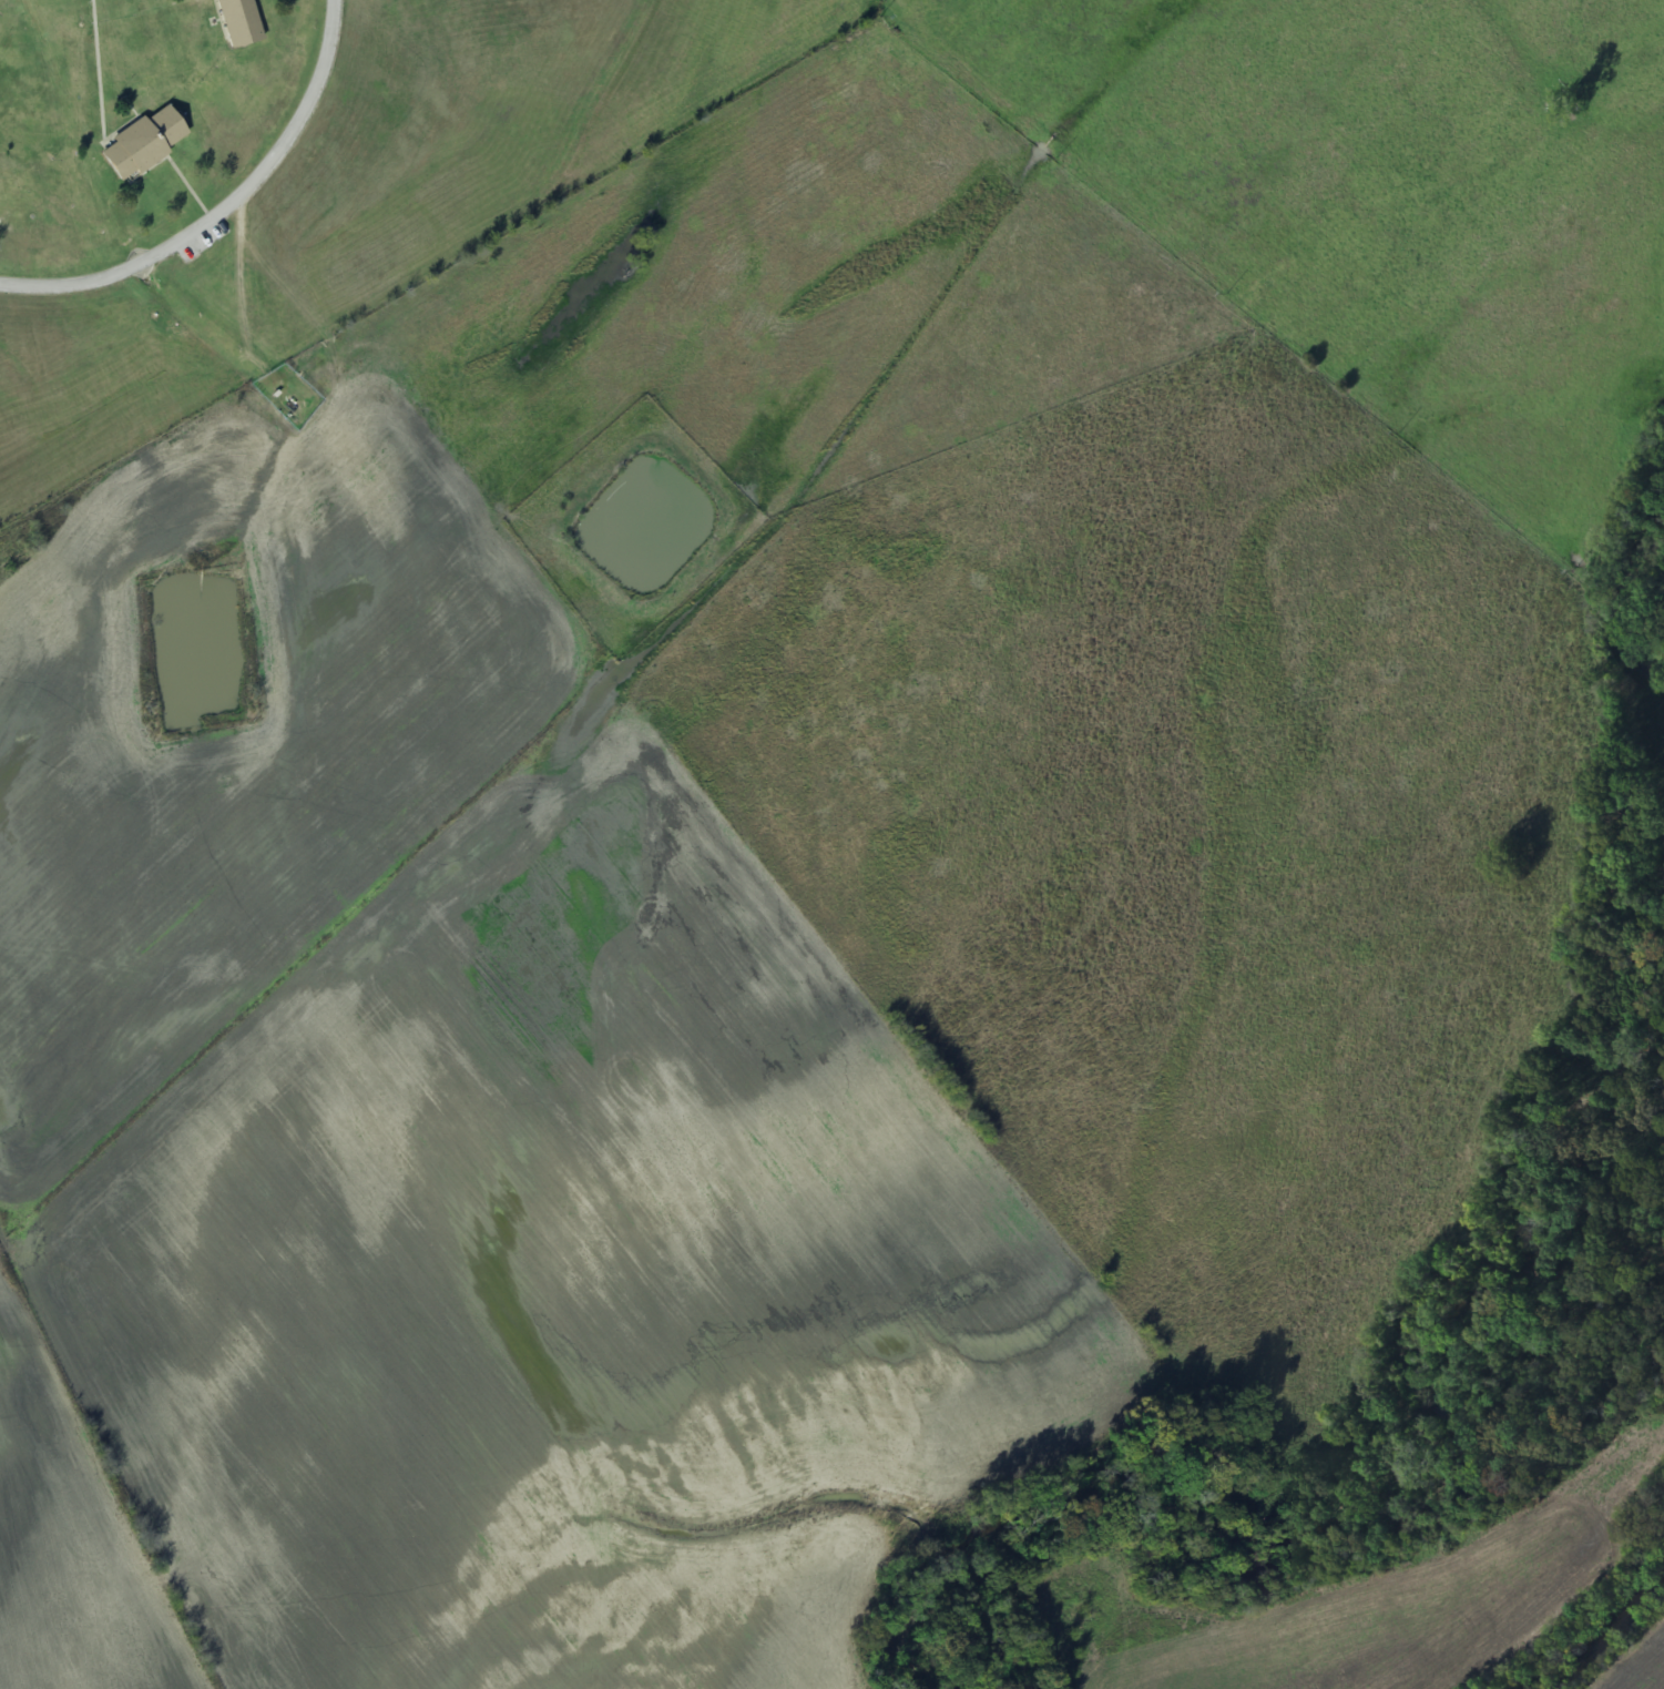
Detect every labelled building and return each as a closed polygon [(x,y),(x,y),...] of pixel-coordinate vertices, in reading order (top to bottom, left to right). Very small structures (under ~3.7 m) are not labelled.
[(252,0),(215,0),(227,50),(262,42),(252,0)] [(170,156),(166,150),(188,137),(169,106),(98,149),(121,186),(170,156)]
